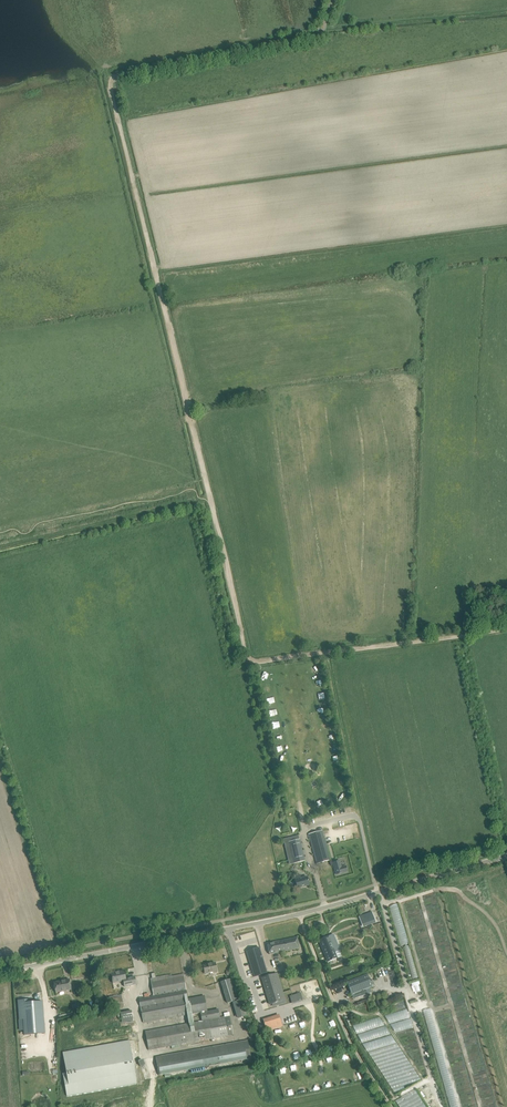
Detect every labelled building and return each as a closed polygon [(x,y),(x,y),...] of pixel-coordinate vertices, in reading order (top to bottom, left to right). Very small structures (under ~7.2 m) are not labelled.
[(341,791),(336,795),(340,799),(344,795),(341,791)] [(322,830),(309,834),(315,860),(317,864),(330,860),(330,859),(323,831),(322,830)] [(299,839),(287,842),(291,857),(292,864),(304,861),(299,839)] [(339,861),(333,863),(336,874),(343,873),(341,868),(339,861)] [(294,876),(296,883),(297,888),(309,885),(308,880),(307,877),(301,878),(300,875),(294,876)] [(372,912),(359,917),(362,926),(375,921),(372,912)] [(329,936),(319,940),(328,962),(341,956),(341,957),(341,956),(342,956),(340,951),(340,950),(338,951),(338,950),(332,935),(331,935),(329,936)] [(299,948),(297,937),(279,941),(267,943),(268,949),(269,954),(280,952),(294,949),(299,948)] [(246,951),(254,977),(267,973),(259,947),(246,951)] [(297,964),(298,970),(310,966),(308,960),(297,964)] [(203,965),(205,974),(213,972),(213,973),(217,973),(215,963),(203,965)] [(128,980),(126,980),(124,971),(116,973),(116,972),(111,973),(113,983),(123,981),(124,987),(136,985),(135,977),(127,978),(128,980)] [(155,973),(151,974),(152,978),(150,978),(151,984),(153,995),(149,996),(149,994),(146,994),(146,996),(139,998),(141,1007),(143,1020),(144,1023),(200,1013),(202,1021),(145,1031),(148,1050),(200,1041),(201,1043),(206,1043),(205,1040),(211,1038),(233,1035),(229,1016),(220,1017),(218,1009),(207,1011),(204,995),(188,998),(186,990),(184,980),(183,974),(167,977),(167,975),(155,977),(155,973)] [(282,1001),(274,974),(261,978),(270,1005),(282,1001)] [(367,974),(346,982),(351,995),(365,990),(365,991),(359,993),(360,996),(371,992),(369,988),(372,987),(372,986),(370,981),(367,974)] [(238,1000),(232,978),(221,982),(227,1003),(238,1000)] [(53,982),(55,988),(56,993),(71,990),(69,979),(53,982)] [(289,996),(292,1003),(303,1000),(301,993),(289,996)] [(30,999),(18,1000),(19,1019),(23,1019),(24,1035),(45,1033),(42,1001),(31,1002),(30,999)] [(106,1001),(107,1008),(123,1006),(122,999),(109,1001),(106,1001)] [(387,1013),(392,1033),(413,1027),(407,1008),(387,1013)] [(120,1012),(122,1023),(133,1021),(131,1010),(120,1012)] [(278,1014),(262,1019),(266,1031),(282,1026),(278,1014)] [(363,1052),(391,1046),(385,1016),(356,1022),(363,1052)] [(66,1073),(63,1073),(67,1096),(137,1083),(129,1040),(63,1052),(66,1073)] [(248,1040),(155,1057),(159,1075),(164,1074),(168,1074),(191,1070),(204,1067),(204,1070),(209,1069),(209,1066),(251,1059),(248,1040)] [(397,1099),(401,1106),(427,1106),(417,1089),(397,1099)]
